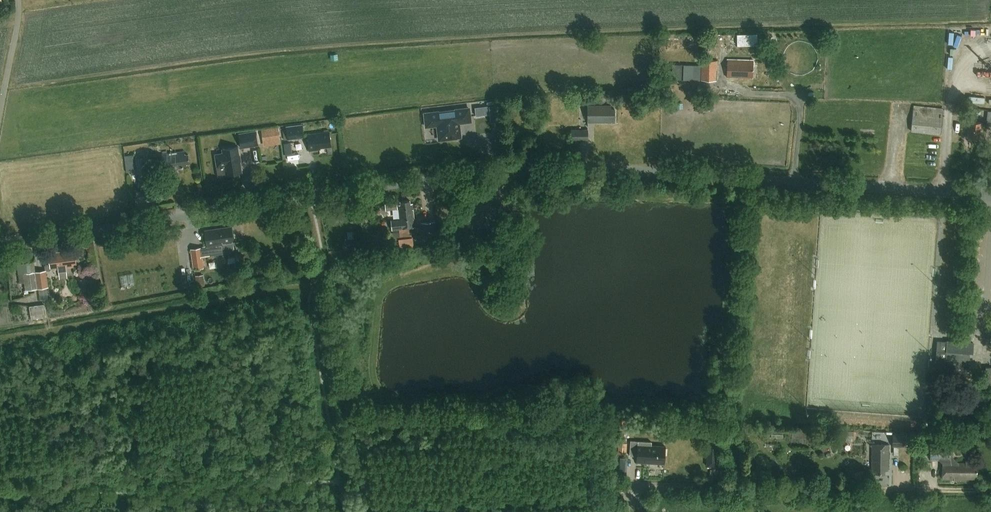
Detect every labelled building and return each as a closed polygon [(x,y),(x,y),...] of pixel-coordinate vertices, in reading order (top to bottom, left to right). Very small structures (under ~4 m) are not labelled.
[(756,34),(736,34),(736,45),(756,45),(756,34)] [(727,77),(753,78),(753,60),(728,60),(727,77)] [(716,80),(717,61),(702,61),(701,66),(673,65),(672,79),(716,80)] [(588,105),(588,122),(615,122),(615,109),(611,109),(611,106),(588,105)] [(910,132),(940,135),(943,110),(913,106),(910,132)] [(471,121),(469,108),(456,110),(457,115),(438,117),(437,112),(424,113),(426,126),(438,124),(439,133),(438,133),(439,139),(447,138),(461,136),(459,123),(471,121)] [(975,114),(987,115),(986,126),(990,126),(990,111),(976,109),(975,113),(975,114)] [(974,122),(975,114),(975,113),(968,112),(967,121),(969,121),(967,137),(980,138),(982,122),(974,122)] [(283,130),(284,140),(304,138),(303,124),(286,126),(286,130),(283,130)] [(278,128),(261,130),(262,141),(280,139),(278,128)] [(570,140),(589,140),(588,129),(570,129),(570,140)] [(256,130),(238,134),(240,148),(258,145),(256,130)] [(310,150),(321,149),(320,148),(331,146),(329,132),(308,135),(310,150)] [(296,153),(295,142),(284,143),(286,154),(296,153)] [(242,172),(238,147),(222,149),(223,153),(215,154),(217,164),(225,163),(226,175),(242,172)] [(186,164),(190,163),(188,155),(185,155),(185,151),(162,155),(164,171),(183,168),(183,167),(187,166),(186,164)] [(137,174),(150,172),(148,156),(135,158),(137,174)] [(390,240),(412,238),(411,231),(409,231),(409,228),(415,227),(413,203),(410,204),(410,200),(401,201),(401,205),(399,205),(400,219),(391,220),(392,233),(390,233),(390,240)] [(422,239),(435,237),(436,237),(434,220),(420,222),(422,239)] [(193,269),(203,268),(201,257),(224,253),(223,245),(234,243),(231,227),(205,231),(207,247),(190,249),(193,269)] [(73,263),(77,263),(75,254),(72,254),(72,251),(49,254),(51,270),(58,269),(59,272),(67,271),(66,268),(74,267),(73,263)] [(46,270),(19,274),(20,283),(23,282),(25,290),(39,288),(46,287),(48,287),(46,270)] [(195,275),(197,286),(205,285),(204,274),(195,275)] [(46,287),(39,288),(40,300),(48,299),(46,287)] [(30,306),(32,320),(46,317),(44,304),(30,306)] [(973,353),(973,343),(951,341),(950,351),(947,351),(946,366),(969,368),(970,353),(973,353)] [(672,423),(669,423),(669,426),(667,426),(667,433),(672,433),(672,431),(678,431),(678,432),(684,432),(684,426),(678,426),(678,427),(671,427),(672,423)] [(845,431),(845,441),(853,441),(853,431),(845,431)] [(906,436),(892,436),(892,446),(906,447),(906,436)] [(664,466),(665,446),(665,447),(652,446),(652,442),(631,441),(630,456),(630,455),(637,456),(637,464),(637,461),(664,463),(664,466)] [(718,467),(719,441),(707,441),(706,466),(718,467)] [(875,470),(875,473),(885,473),(885,470),(888,470),(889,444),(872,444),(872,470),(875,470)] [(954,479),(954,480),(966,480),(966,479),(974,479),(974,475),(977,475),(977,466),(975,466),(975,461),(966,461),(966,463),(958,463),(952,456),(950,456),(950,444),(931,444),(931,460),(940,460),(943,463),(943,479),(954,479)] [(866,480),(862,469),(851,474),(855,484),(866,480)]
